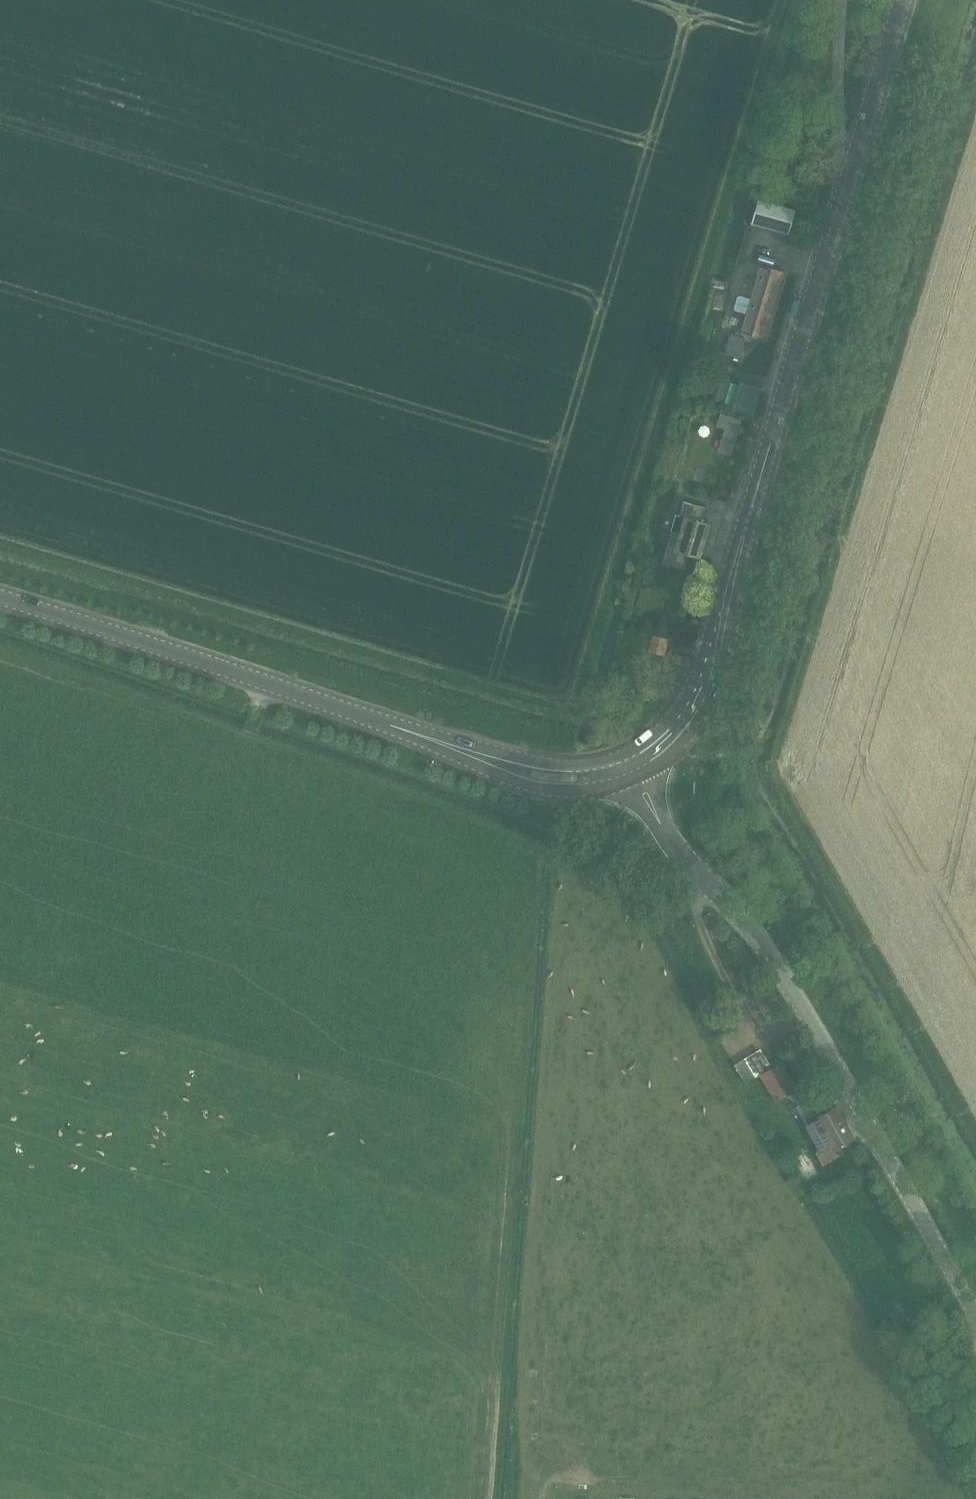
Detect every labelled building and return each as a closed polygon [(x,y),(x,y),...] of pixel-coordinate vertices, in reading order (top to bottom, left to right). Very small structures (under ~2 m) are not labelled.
[(759,197),(752,221),(790,232),(797,208),(759,197)] [(737,296),(733,308),(735,310),(746,313),(741,331),(739,337),(736,346),(743,348),(748,350),(760,337),(763,338),(773,303),(782,273),(760,266),(751,297),(751,298),(739,295),(737,296)] [(730,334),(725,353),(738,357),(740,357),(743,348),(736,346),(739,337),(730,334)] [(729,378),(717,374),(709,399),(722,403),(729,378)] [(741,381),(732,409),(754,415),(762,388),(741,381)] [(729,416),(725,429),(738,433),(742,420),(729,416)] [(685,518),(681,533),(673,531),(663,562),(684,568),(688,553),(699,556),(708,525),(701,522),(705,508),(683,501),(679,516),(685,518)] [(650,651),(662,655),(664,650),(667,640),(667,639),(655,635),(650,651)] [(743,1059),(735,1065),(747,1083),(755,1078),(743,1059)] [(760,1076),(776,1102),(797,1089),(781,1063),(760,1076)] [(806,1126),(819,1151),(815,1153),(822,1165),(838,1157),(834,1149),(855,1138),(839,1107),(819,1118),(819,1119),(806,1126)]
